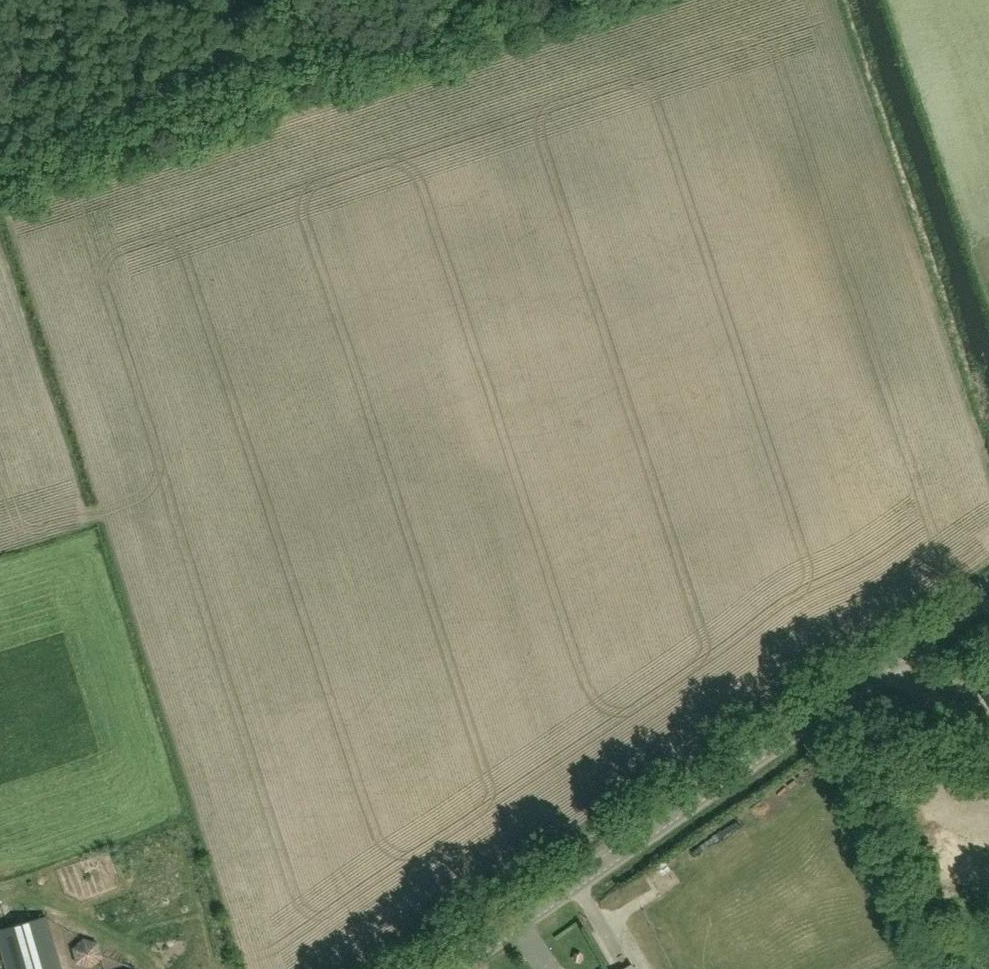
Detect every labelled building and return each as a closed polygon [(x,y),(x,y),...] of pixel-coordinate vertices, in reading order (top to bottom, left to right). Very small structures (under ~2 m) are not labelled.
[(0,928),(0,944),(7,968),(63,968),(48,916),(0,928)]
